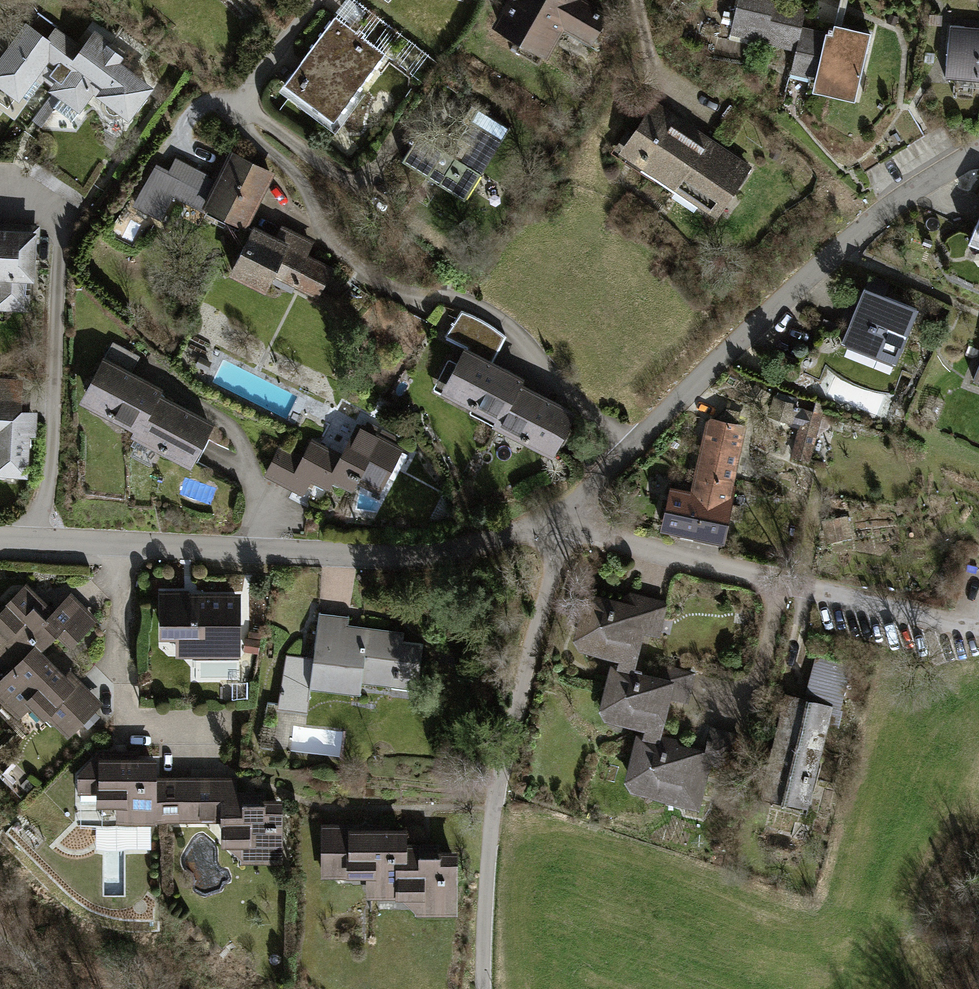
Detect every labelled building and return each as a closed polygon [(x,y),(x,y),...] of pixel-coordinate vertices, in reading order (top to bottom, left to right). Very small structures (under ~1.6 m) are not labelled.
[(492,29),(545,59),(562,29),(593,46),(610,15),(584,0),(509,0),(492,29)] [(731,34),(795,49),(790,71),(817,78),(814,91),(855,101),(872,32),(835,23),(833,32),(802,24),(806,6),(779,0),(739,0),(731,34)] [(389,58),(334,17),(280,90),(335,131),(389,58)] [(0,52),(0,110),(12,120),(22,105),(34,115),(29,123),(39,132),(56,109),(73,122),(95,97),(128,120),(153,87),(120,63),(125,57),(94,30),(81,46),(55,28),(47,38),(23,19),(0,52)] [(950,24),(945,78),(978,81),(978,27),(950,24)] [(755,168),(654,99),(617,153),(718,221),(755,168)] [(417,132),(401,158),(466,197),(509,129),(473,106),(446,149),(417,132)] [(272,174),(231,150),(216,179),(176,156),(170,171),(153,162),(131,205),(160,221),(173,196),(203,213),(205,208),(244,228),(272,174)] [(970,243),(978,247),(978,220),(970,243)] [(276,236),(252,224),(228,274),(264,293),(273,275),(317,299),(333,266),(308,255),(309,239),(281,225),(276,236)] [(31,314),(35,230),(0,228),(0,312),(31,314)] [(917,313),(863,290),(841,342),(895,364),(917,313)] [(508,337),(461,313),(449,337),(496,361),(508,337)] [(139,357),(112,342),(78,404),(136,433),(158,394),(162,387),(131,371),(139,357)] [(522,379),(466,351),(443,394),(499,423),(519,384),(522,379)] [(26,477),(28,438),(35,437),(35,410),(22,410),(23,380),(0,379),(0,476),(26,477)] [(574,413),(519,384),(499,423),(497,427),(552,455),(574,413)] [(798,428),(790,459),(809,464),(827,402),(802,395),(800,398),(756,384),(748,410),(798,428)] [(215,424),(158,394),(136,433),(133,438),(190,469),(215,424)] [(747,426),(708,419),(691,490),(669,485),(661,531),(724,544),(747,426)] [(303,456),(279,445),(263,474),(303,496),(310,480),(329,489),(333,481),(352,491),(356,482),(380,493),(402,450),(358,424),(341,454),(312,438),(303,456)] [(847,517),(822,521),(827,543),(852,539),(847,517)] [(26,583),(0,611),(0,659),(10,670),(0,680),(0,703),(17,720),(29,707),(43,721),(45,718),(70,739),(103,702),(78,679),(74,684),(41,651),(56,636),(70,650),(99,621),(71,593),(53,609),(26,583)] [(620,599),(584,591),(572,639),(580,652),(619,660),(618,665),(611,663),(598,711),(606,722),(645,730),(642,737),(637,736),(624,782),(631,793),(700,810),(713,759),(737,766),(744,735),(711,726),(705,751),(686,746),(687,741),(662,736),(671,700),(689,706),(697,672),(659,661),(656,676),(636,671),(646,632),(660,636),(668,602),(631,593),(620,599)] [(240,592),(159,592),(159,640),(175,639),(176,660),(240,659),(240,592)] [(348,615),(318,613),(313,658),(287,658),(279,708),(307,713),(310,688),(360,695),(361,685),(417,690),(422,645),(401,643),(402,633),(347,626),(348,615)] [(851,666),(816,656),(805,699),(841,707),(851,666)] [(805,699),(779,692),(755,795),(811,808),(830,722),(840,725),(843,708),(841,707),(805,699)] [(138,750),(99,751),(73,774),(74,794),(95,794),(96,806),(115,806),(117,824),(220,822),(221,848),(242,864),(284,864),(281,800),(267,799),(266,790),(235,792),(235,778),(160,779),(156,758),(138,759),(138,750)] [(350,824),(320,824),(321,879),(366,879),(367,898),(400,899),(416,917),(457,919),(457,851),(440,851),(440,843),(406,844),(406,829),(351,829),(350,824)]
